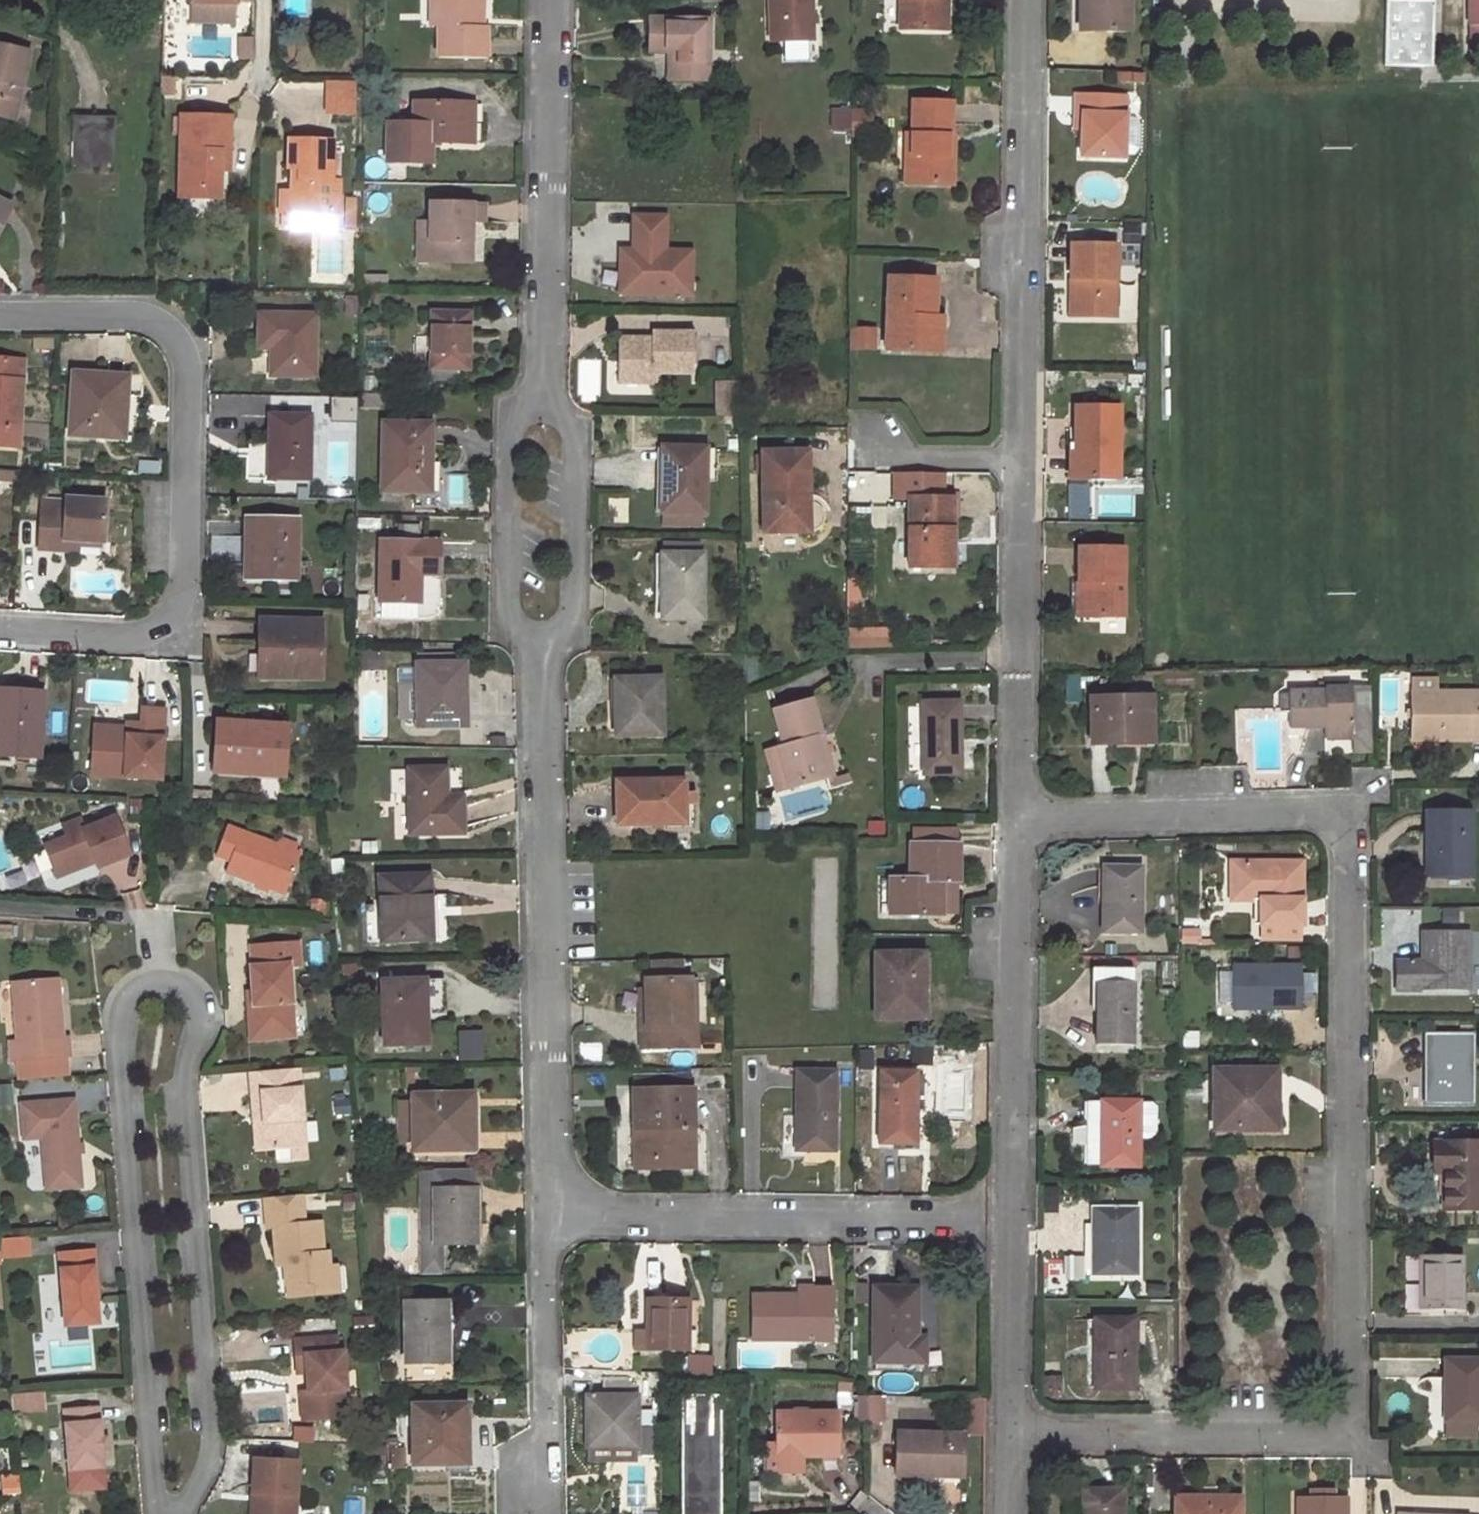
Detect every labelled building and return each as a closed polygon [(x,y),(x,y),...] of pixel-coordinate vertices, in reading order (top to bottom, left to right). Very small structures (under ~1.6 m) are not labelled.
[(192,24),(233,25),(234,0),(192,0),(192,24)] [(484,28),(478,28),(479,0),(438,0),(436,58),(483,59),(484,28)] [(770,42),(814,40),(813,0),(769,0),(770,42)] [(902,29),(940,29),(940,0),(902,0),(902,29)] [(950,0),(940,0),(940,29),(949,29),(950,0)] [(1079,29),(1092,30),(1092,0),(1079,0),(1079,29)] [(1131,0),(1092,0),(1092,30),(1130,31),(1131,0)] [(1468,41),(1478,41),(1478,0),(1467,0),(1468,41)] [(1433,65),(1434,3),(1386,3),(1386,65),(1433,65)] [(709,20),(651,19),(650,51),(669,52),(669,81),(708,82),(709,20)] [(255,56),(255,33),(245,33),(245,56),(255,56)] [(1478,61),(1478,41),(1468,41),(1469,61),(1478,61)] [(30,53),(0,47),(0,118),(16,121),(30,53)] [(180,88),(180,74),(158,74),(157,88),(180,88)] [(357,106),(357,76),(338,76),(338,106),(357,106)] [(1084,115),(1083,155),(1128,155),(1128,152),(1137,152),(1142,147),(1143,125),(1138,120),(1128,120),(1128,96),(1078,95),(1078,115),(1084,115)] [(952,99),(914,98),(913,132),(913,153),(917,153),(917,181),(955,181),(955,153),(949,153),(949,133),(951,133),(952,99)] [(413,125),(387,125),(386,162),(430,163),(431,143),(465,144),(465,106),(413,104),(413,125)] [(874,132),(875,112),(855,112),(854,132),(874,132)] [(227,115),(179,114),(177,168),(176,184),(195,184),(194,198),(215,199),(217,170),(218,149),(226,149),(227,115)] [(114,172),(115,117),(72,116),(71,169),(114,172)] [(913,132),(908,132),(907,181),(917,181),(917,153),(913,153),(913,132)] [(288,135),(287,165),(292,165),(291,188),(279,187),(279,206),(288,206),(325,208),(336,209),(338,176),(329,176),(330,137),(288,135)] [(225,170),(226,149),(218,149),(217,170),(225,170)] [(176,197),(194,198),(195,184),(176,184),(176,197)] [(347,195),(346,224),(355,224),(356,196),(347,195)] [(11,207),(0,201),(0,230),(11,207)] [(474,203),(430,202),(429,222),(428,262),(468,262),(469,221),(474,221),(474,203)] [(288,213),(324,215),(325,208),(288,206),(288,213)] [(692,296),(693,252),(666,252),(667,217),(635,217),(634,251),(629,251),(628,295),(692,296)] [(415,221),(414,261),(428,262),(429,222),(415,221)] [(1114,314),(1115,242),(1070,241),(1069,312),(1114,314)] [(628,295),(629,251),(622,251),(621,294),(628,295)] [(937,279),(890,278),(888,350),(931,351),(932,320),(936,320),(937,298),(937,279)] [(1133,321),(1134,287),(1119,286),(1118,321),(1133,321)] [(931,351),(944,352),(945,298),(937,298),(936,320),(932,320),(931,351)] [(468,371),(469,313),(432,312),(431,370),(468,371)] [(314,377),(315,316),(260,315),(259,348),(272,348),(271,376),(314,377)] [(852,352),(867,352),(867,332),(852,331),(852,352)] [(867,332),(867,352),(883,352),(884,332),(867,332)] [(692,374),(692,335),(654,335),(654,340),(653,344),(641,345),(641,340),(620,340),(619,375),(633,375),(633,382),(653,382),(654,373),(692,374)] [(22,364),(0,363),(0,446),(17,447),(22,364)] [(127,378),(73,375),(68,435),(120,438),(123,397),(126,397),(127,378)] [(716,413),(736,411),(734,382),(714,384),(716,413)] [(331,404),(333,421),(356,419),(354,403),(331,404)] [(1118,475),(1119,404),(1075,403),(1075,441),(1079,441),(1078,475),(1118,475)] [(308,480),(310,418),(271,417),(268,479),(308,480)] [(431,463),(431,425),(383,424),(382,491),(423,491),(424,463),(431,463)] [(1078,475),(1079,441),(1075,441),(1069,441),(1069,475),(1078,475)] [(704,514),(706,450),(662,449),(661,514),(704,514)] [(764,453),(762,533),(809,534),(815,533),(820,530),(823,525),(824,519),(823,514),(821,508),(817,505),(809,502),(811,454),(764,453)] [(910,502),(908,569),(951,570),(953,503),(944,503),(944,476),(922,476),(921,502),(910,502)] [(103,542),(105,502),(65,500),(65,511),(41,510),(39,549),(63,550),(63,541),(77,541),(103,542)] [(296,580),(297,520),(247,519),(246,560),(255,560),(255,580),(296,580)] [(63,550),(77,550),(77,541),(63,541),(63,550)] [(438,575),(439,543),(381,542),(379,619),(418,620),(419,575),(438,575)] [(1120,618),(1121,549),(1078,547),(1077,583),(1084,583),(1083,617),(1120,618)] [(701,620),(702,556),(662,555),(661,619),(701,620)] [(246,560),(246,579),(255,580),(255,560),(246,560)] [(321,679),(321,623),(259,621),(259,643),(269,643),(268,678),(321,679)] [(259,643),(259,677),(268,678),(269,643),(259,643)] [(464,665),(416,666),(416,685),(417,720),(417,728),(459,727),(458,684),(464,684),(464,665)] [(661,734),(660,679),(622,680),(622,705),(616,705),(616,734),(661,734)] [(417,720),(416,685),(398,686),(398,720),(417,720)] [(1371,754),(1371,689),(1352,689),(1352,690),(1352,739),(1353,754),(1371,754)] [(1352,690),(1324,691),(1325,693),(1288,693),(1287,696),(1281,695),(1282,713),(1288,714),(1289,728),(1325,728),(1326,740),(1352,739),(1352,690)] [(40,695),(19,693),(18,698),(0,697),(0,756),(16,757),(16,751),(37,752),(40,695)] [(1411,694),(1412,741),(1478,741),(1478,694),(1411,694)] [(1151,735),(1150,697),(1089,698),(1090,744),(1121,743),(1122,736),(1151,735)] [(784,749),(792,788),(823,782),(815,742),(823,741),(816,703),(776,711),(784,749)] [(959,773),(958,703),(922,704),(922,774),(959,773)] [(88,781),(163,782),(164,707),(138,707),(138,725),(89,724),(88,781)] [(282,776),(285,727),(217,723),(214,772),(282,776)] [(830,780),(823,741),(815,742),(823,782),(830,780)] [(773,751),(781,791),(792,788),(784,749),(773,751)] [(444,803),(443,770),(409,770),(411,834),(461,833),(460,803),(444,803)] [(832,791),(847,788),(846,777),(830,780),(832,791)] [(682,823),(682,783),(617,783),(617,825),(682,823)] [(1469,875),(1469,814),(1425,814),(1426,875),(1469,875)] [(127,855),(113,819),(83,831),(79,821),(62,828),(65,837),(43,845),(55,877),(94,861),(96,867),(127,855)] [(226,822),(213,856),(229,862),(223,877),(283,898),(301,849),(226,822)] [(957,882),(957,845),(911,845),(910,880),(889,880),(889,914),(939,914),(939,882),(957,882)] [(1300,925),(1300,863),(1232,863),(1231,900),(1273,901),(1273,925),(1300,925)] [(1139,930),(1140,868),(1103,869),(1103,930),(1139,930)] [(430,940),(428,877),(379,879),(381,941),(430,940)] [(939,882),(939,914),(957,914),(957,882),(939,882)] [(1469,989),(1470,931),(1421,931),(1421,960),(1395,960),(1395,989),(1469,989)] [(297,942),(250,945),(252,966),(250,966),(251,991),(252,1004),(257,1004),(258,1023),(268,1022),(269,1037),(292,1036),(288,965),(299,964),(297,942)] [(923,977),(923,954),(874,954),(874,1018),(919,1017),(919,977),(923,977)] [(684,960),(650,961),(650,981),(685,981),(684,960)] [(1300,1009),(1300,966),(1231,966),(1231,971),(1231,1002),(1231,1008),(1300,1009)] [(1231,971),(1218,971),(1218,1002),(1231,1002),(1231,971)] [(54,979),(8,982),(13,1040),(6,1041),(7,1060),(18,1059),(65,1055),(66,1055),(64,1036),(59,1037),(54,979)] [(645,981),(646,1021),(639,1021),(639,1049),(690,1048),(689,980),(685,981),(650,981),(645,981)] [(698,980),(689,980),(690,1048),(698,1048),(698,980)] [(425,1043),(423,981),(382,983),(384,1045),(425,1043)] [(1131,1046),(1132,982),(1096,982),(1095,1045),(1131,1046)] [(251,991),(246,991),(250,1039),(269,1037),(268,1022),(258,1023),(257,1004),(252,1004),(251,991)] [(458,1033),(460,1060),(484,1058),(482,1031),(458,1033)] [(1470,1103),(1471,1036),(1425,1036),(1425,1103),(1470,1103)] [(66,1073),(65,1055),(18,1059),(19,1076),(66,1073)] [(298,1068),(249,1071),(252,1110),(262,1110),(265,1148),(292,1146),(304,1145),(298,1068)] [(834,1150),(834,1072),(795,1071),(795,1117),(799,1117),(798,1150),(834,1150)] [(1275,1124),(1276,1071),(1214,1071),(1213,1128),(1241,1128),(1241,1125),(1275,1124)] [(914,1144),(915,1073),(879,1072),(878,1143),(914,1144)] [(692,1090),(633,1091),(633,1129),(641,1129),(642,1170),(686,1169),(686,1129),(693,1129),(692,1090)] [(472,1094),(411,1095),(411,1104),(412,1137),(412,1150),(466,1149),(466,1117),(473,1117),(472,1094)] [(73,1098),(20,1103),(22,1138),(41,1137),(43,1173),(56,1172),(57,1188),(80,1186),(73,1098)] [(1137,1102),(1101,1102),(1087,1102),(1086,1164),(1136,1165),(1137,1102)] [(411,1104),(399,1105),(400,1138),(412,1137),(411,1104)] [(265,1148),(262,1110),(252,1110),(256,1149),(265,1148)] [(641,1129),(633,1129),(634,1171),(642,1170),(641,1129)] [(694,1169),(693,1129),(686,1129),(686,1169),(694,1169)] [(38,1141),(23,1142),(25,1189),(40,1189),(38,1141)] [(1434,1144),(1433,1174),(1443,1174),(1442,1211),(1478,1210),(1478,1144),(1434,1144)] [(304,1145),(292,1146),(293,1158),(305,1158),(304,1145)] [(56,1172),(43,1173),(45,1189),(57,1188),(56,1172)] [(476,1245),(475,1189),(434,1190),(434,1232),(434,1245),(476,1245)] [(434,1232),(434,1190),(422,1190),(423,1232),(434,1232)] [(304,1222),(302,1194),(267,1197),(268,1226),(272,1226),(274,1251),(281,1251),(282,1264),(284,1283),(285,1283),(307,1282),(308,1294),(330,1293),(329,1278),(327,1251),(322,1251),(320,1221),(304,1222)] [(1134,1274),(1135,1209),(1091,1209),(1091,1222),(1083,1222),(1083,1255),(1069,1254),(1068,1269),(1090,1269),(1090,1274),(1134,1274)] [(25,1236),(0,1238),(0,1258),(26,1256),(25,1236)] [(90,1250),(58,1253),(64,1325),(96,1322),(90,1250)] [(281,1251),(274,1251),(275,1264),(282,1264),(281,1251)] [(1459,1310),(1459,1256),(1419,1256),(1419,1310),(1459,1310)] [(42,1331),(58,1331),(56,1275),(39,1275),(42,1331)] [(336,1278),(329,1278),(330,1293),(337,1292),(336,1278)] [(307,1282),(285,1283),(286,1296),(308,1294),(307,1282)] [(753,1340),(811,1341),(832,1341),(833,1288),(812,1288),(812,1285),(795,1284),(795,1297),(768,1296),(767,1294),(754,1294),(753,1340)] [(915,1338),(916,1289),(873,1288),(871,1362),(923,1362),(924,1338),(915,1338)] [(687,1350),(688,1301),(646,1300),(646,1350),(687,1350)] [(446,1361),(446,1303),(405,1303),(405,1362),(446,1361)] [(1132,1388),(1132,1329),(1129,1329),(1129,1321),(1097,1320),(1097,1358),(1093,1358),(1093,1388),(1132,1388)] [(336,1337),(294,1340),(295,1356),(305,1355),(306,1371),(308,1391),(310,1419),(344,1416),(342,1389),(345,1389),(342,1351),(337,1352),(336,1337)] [(305,1355),(295,1356),(296,1372),(306,1371),(305,1355)] [(686,1359),(687,1376),(711,1374),(710,1358),(686,1359)] [(1444,1360),(1444,1436),(1473,1436),(1474,1421),(1478,1421),(1478,1360),(1444,1360)] [(586,1398),(587,1446),(635,1446),(636,1398),(635,1383),(595,1382),(595,1398),(586,1398)] [(308,1391),(300,1391),(302,1420),(310,1419),(308,1391)] [(42,1393),(11,1397),(14,1414),(45,1409),(42,1393)] [(857,1396),(857,1423),(868,1423),(868,1396),(857,1396)] [(868,1423),(877,1423),(877,1396),(868,1396),(868,1423)] [(720,1400),(680,1399),(681,1513),(721,1513),(720,1400)] [(466,1425),(465,1405),(412,1406),(412,1464),(462,1463),(462,1425),(466,1425)] [(96,1407),(63,1409),(68,1470),(101,1467),(96,1407)] [(838,1412),(774,1411),(773,1452),(800,1452),(800,1456),(836,1455),(838,1412)] [(963,1436),(897,1435),(895,1477),(940,1477),(940,1471),(963,1471),(963,1436)] [(587,1461),(635,1461),(635,1446),(587,1446),(587,1461)] [(405,1469),(404,1449),(391,1449),(392,1469),(405,1469)] [(254,1460),(252,1513),(294,1513),(297,1462),(254,1460)] [(1122,1490),(1082,1490),(1082,1513),(1122,1513),(1122,1490)] [(1238,1499),(1175,1499),(1175,1513),(1238,1513),(1238,1499)] [(1345,1499),(1297,1499),(1296,1513),(1345,1513),(1345,1499)]
